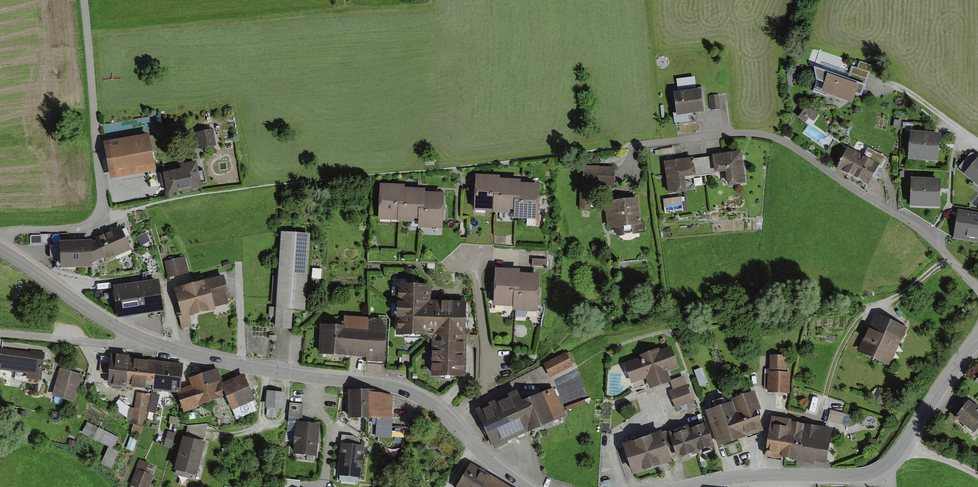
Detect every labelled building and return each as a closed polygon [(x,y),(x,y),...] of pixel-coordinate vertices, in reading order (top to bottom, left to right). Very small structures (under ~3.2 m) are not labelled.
[(848,81),(864,86),(869,73),(853,68),(848,81)] [(816,83),(824,86),(821,94),(853,105),(856,96),(861,98),(865,87),(864,86),(848,81),(814,69),(814,72),(816,83)] [(676,80),(678,94),(696,92),(695,78),(676,80)] [(673,95),(676,119),(704,115),(701,91),(696,92),(678,94),(673,95)] [(709,96),(711,111),(721,110),(719,95),(709,96)] [(807,106),(799,118),(812,126),(820,114),(807,106)] [(196,134),(199,150),(216,147),(213,131),(196,134)] [(940,135),(911,133),(908,162),(938,164),(940,135)] [(110,181),(156,173),(149,136),(103,144),(110,181)] [(860,157),(846,149),(834,170),(863,187),(880,157),(864,149),(860,157)] [(742,153),(712,157),(715,175),(726,174),(728,188),(746,186),(742,153)] [(965,174),(977,160),(977,158),(973,154),(970,154),(958,168),(965,174)] [(693,159),(696,178),(715,175),(712,157),(693,159)] [(664,163),(668,196),(687,194),(685,179),(696,178),(693,159),(664,163)] [(965,174),(964,176),(977,189),(977,160),(965,174)] [(167,197),(202,190),(197,163),(180,167),(180,171),(163,174),(167,197)] [(614,166),(584,165),(584,183),(613,184),(614,166)] [(475,176),(474,212),(493,213),(493,198),(499,198),(500,181),(500,177),(475,176)] [(911,180),(910,208),(940,209),(941,181),(911,180)] [(499,198),(493,198),(493,213),(493,215),(509,216),(509,212),(513,212),(514,202),(520,202),(521,185),(521,181),(500,181),(499,198)] [(520,202),(514,202),(513,212),(513,220),(538,221),(540,185),(521,185),(520,202)] [(380,186),(378,222),(397,222),(398,207),(403,207),(404,190),(404,187),(380,186)] [(403,207),(398,207),(397,222),(397,224),(413,225),(413,221),(418,221),(418,211),(424,211),(425,194),(425,190),(404,190),(403,207)] [(424,211),(418,211),(418,221),(417,230),(443,230),(444,195),(425,194),(424,211)] [(682,198),(665,198),(666,211),(683,210),(682,198)] [(604,203),(607,231),(641,227),(638,199),(604,203)] [(953,241),(977,245),(977,214),(958,211),(953,241)] [(104,260),(106,264),(131,252),(120,227),(94,238),(96,242),(104,260)] [(151,240),(147,233),(138,237),(142,245),(151,240)] [(293,312),(305,313),(310,236),(281,234),(274,330),(291,331),(293,312)] [(92,242),(59,243),(60,270),(93,269),(93,265),(92,244),(92,242)] [(104,260),(96,242),(92,244),(93,265),(104,260)] [(185,257),(164,263),(168,279),(189,274),(185,257)] [(551,260),(532,260),(532,267),(551,268),(551,260)] [(495,270),(493,308),(513,309),(514,293),(519,293),(520,275),(520,271),(495,270)] [(519,293),(514,293),(513,309),(513,313),(538,314),(538,310),(539,276),(520,275),(519,293)] [(222,278),(170,290),(180,331),(190,328),(187,317),(229,306),(222,278)] [(159,281),(136,284),(141,318),(164,315),(159,281)] [(117,322),(141,318),(136,284),(112,288),(117,322)] [(431,287),(396,285),(393,335),(427,337),(425,377),(461,379),(465,302),(430,300),(431,287)] [(857,353),(889,367),(907,329),(875,314),(857,353)] [(339,328),(319,327),(317,358),(382,361),(384,319),(340,317),(339,328)] [(671,348),(660,352),(659,350),(637,357),(638,359),(624,364),(631,385),(646,380),(649,391),(671,384),(667,373),(679,369),(671,348)] [(41,383),(45,356),(1,349),(0,354),(0,372),(27,376),(26,381),(41,383)] [(543,365),(550,379),(573,367),(566,353),(543,365)] [(128,359),(106,356),(102,385),(175,395),(179,390),(182,368),(127,361),(128,359)] [(770,356),(769,373),(768,373),(767,394),(789,395),(790,374),(787,374),(787,357),(770,356)] [(59,369),(51,397),(74,404),(82,375),(59,369)] [(214,370),(185,379),(186,388),(179,390),(175,395),(172,400),(178,413),(219,400),(225,412),(251,402),(240,376),(219,383),(214,370)] [(669,392),(675,411),(694,404),(687,385),(669,392)] [(532,433),(566,418),(553,389),(521,404),(532,432),(532,433)] [(395,394),(348,391),(347,418),(393,420),(395,394)] [(285,393),(267,392),(265,410),(284,411),(285,393)] [(517,392),(475,411),(493,450),(532,432),(521,404),(517,392)] [(757,393),(707,412),(720,447),(762,433),(766,424),(757,393)] [(147,397),(136,395),(130,428),(141,430),(147,397)] [(954,420),(974,436),(977,431),(977,409),(969,402),(954,420)] [(290,404),(288,418),(302,420),(304,405),(290,404)] [(829,422),(850,425),(852,414),(831,410),(829,422)] [(787,421),(768,419),(763,458),(799,462),(798,465),(824,468),(828,431),(786,426),(787,421)] [(705,421),(686,428),(696,456),(714,449),(705,421)] [(119,439),(87,422),(81,434),(108,448),(101,465),(111,470),(119,452),(113,450),(119,439)] [(293,456),(316,459),(320,426),(297,424),(293,456)] [(677,462),(696,456),(686,428),(668,434),(677,462)] [(164,446),(171,448),(175,432),(168,430),(164,446)] [(622,447),(632,478),(672,465),(661,433),(622,447)] [(342,435),(341,443),(359,444),(360,440),(353,436),(342,435)] [(174,473),(197,479),(205,444),(182,438),(174,473)] [(338,475),(361,477),(364,445),(359,444),(341,443),(338,475)] [(458,486),(485,486),(491,477),(470,465),(458,486)] [(137,470),(130,486),(131,486),(150,486),(154,476),(137,470)] [(491,477),(485,486),(508,486),(491,477)]
